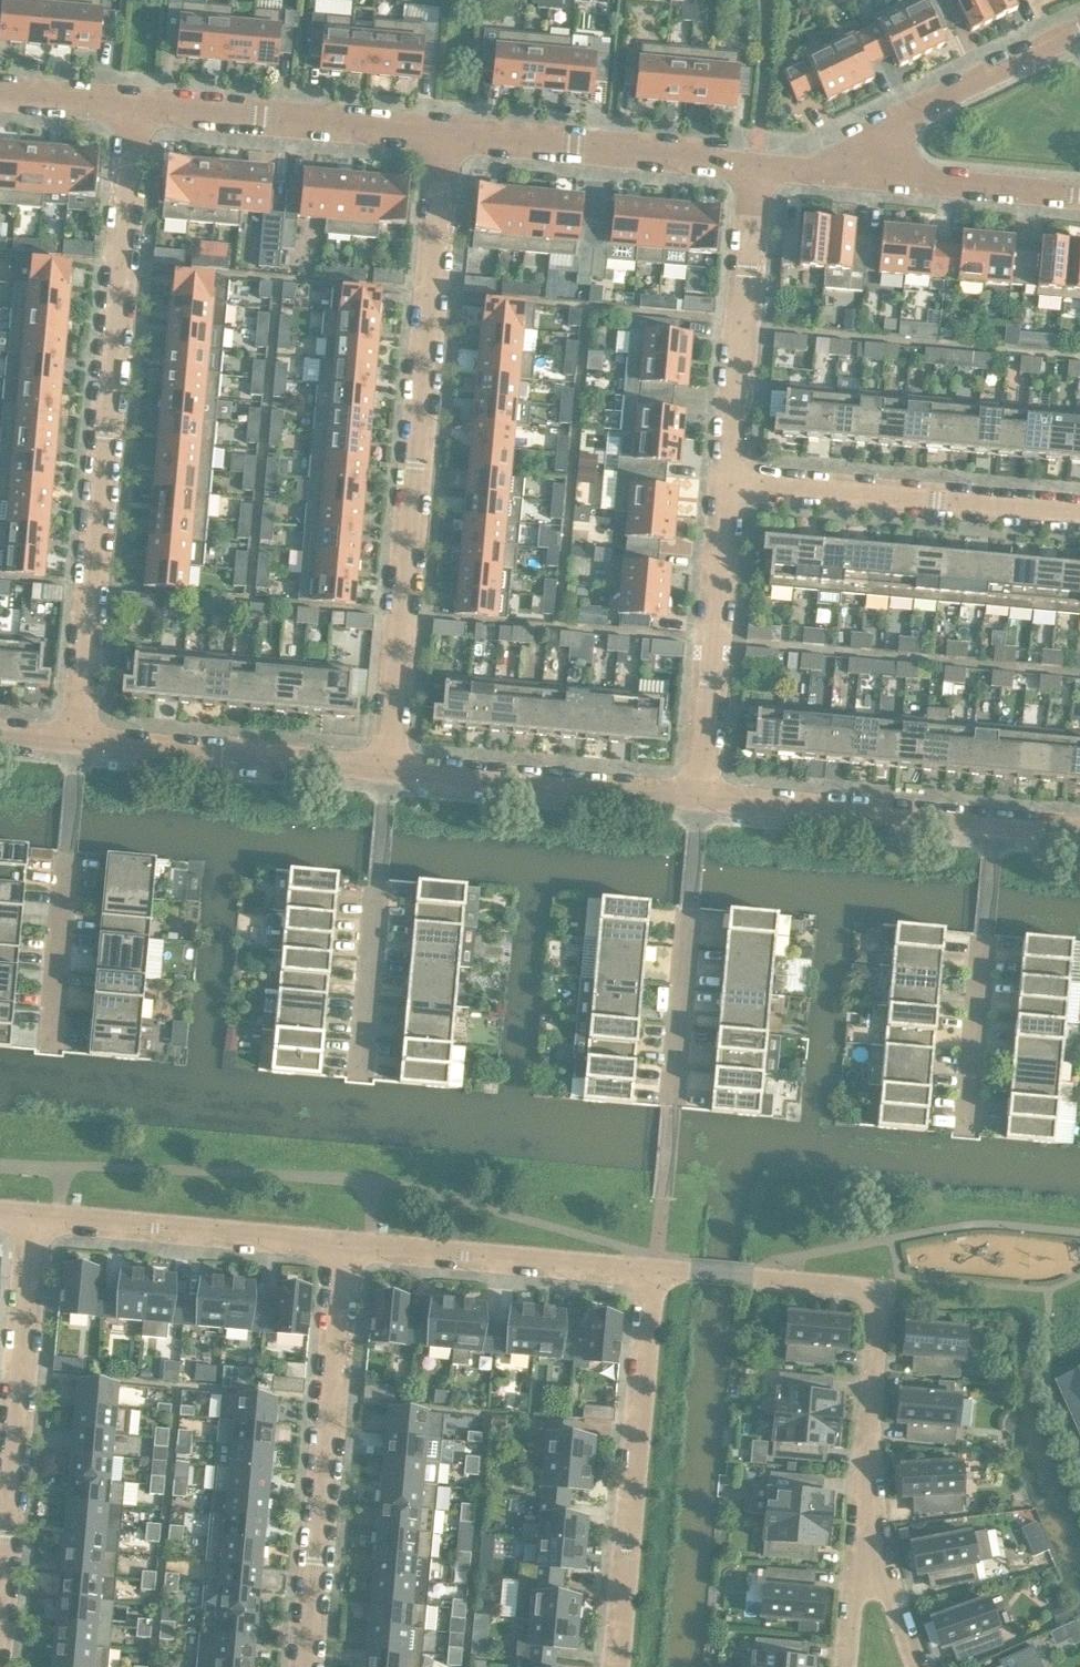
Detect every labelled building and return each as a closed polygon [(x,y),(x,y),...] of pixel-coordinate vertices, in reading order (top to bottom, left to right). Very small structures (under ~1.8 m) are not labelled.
[(27,4),(28,4),(25,44),(30,44),(29,45),(40,46),(40,45),(49,46),(53,0),(27,0),(27,4)] [(49,46),(58,47),(58,48),(68,49),(68,47),(73,48),(77,0),(53,0),(49,46)] [(73,48),(77,48),(77,49),(87,50),(87,49),(98,50),(99,38),(113,39),(115,12),(101,11),(102,0),(77,0),(73,48)] [(165,44),(179,45),(178,57),(188,58),(188,59),(198,60),(198,59),(203,60),(208,5),(206,5),(206,0),(184,0),(184,3),(169,1),(165,44)] [(537,8),(549,9),(550,0),(538,0),(537,8)] [(549,9),(561,10),(562,0),(550,0),(549,9)] [(896,4),(922,56),(945,44),(939,32),(952,26),(939,0),(926,0),(924,1),(924,0),(905,0),(896,4)] [(952,26),(964,20),(970,32),(993,21),(983,0),(939,0),(952,26)] [(993,21),(1017,9),(1012,0),(983,0),(993,21)] [(25,44),(28,4),(27,4),(0,2),(0,29),(1,29),(0,39),(0,41),(10,42),(10,43),(20,44),(21,43),(25,44)] [(877,24),(865,30),(880,61),(892,55),(898,68),(922,56),(896,4),(873,16),(877,24)] [(208,5),(203,60),(207,60),(207,61),(218,62),(218,61),(227,62),(232,7),(208,5)] [(694,7),(682,5),(681,21),(693,22),(694,7)] [(232,7),(227,62),(236,63),(236,64),(246,65),(246,64),(251,64),(255,9),(254,9),(253,25),(232,23),(233,7),(232,7)] [(706,8),(694,7),(693,22),(705,23),(706,8)] [(255,9),(251,64),(255,64),(255,65),(265,66),(265,65),(276,66),(277,54),(291,55),(293,30),(298,30),(299,13),(284,12),(283,27),(279,27),(281,11),(255,9)] [(346,73),(351,18),(326,16),(312,14),(311,30),(309,57),(322,58),(321,70),(332,71),(331,72),(342,73),(342,72),(346,73)] [(353,18),(351,18),(346,73),(351,73),(351,74),(361,75),(361,74),(370,75),(375,20),(373,20),(372,35),(351,34),(353,18)] [(399,22),(375,20),(370,75),(379,76),(379,77),(389,78),(389,77),(394,77),(399,22)] [(438,26),(399,22),(394,77),(398,77),(398,78),(408,79),(409,78),(419,79),(420,67),(434,68),(438,26)] [(484,30),(481,72),(494,74),(493,86),(504,87),(503,88),(514,89),(514,88),(518,88),(523,33),(484,30)] [(852,35),(828,46),(850,91),(874,79),(868,67),(880,61),(865,30),(853,36),(852,35)] [(523,33),(518,88),(523,89),(523,90),(533,91),(533,90),(542,90),(547,36),(523,33)] [(547,36),(542,90),(551,91),(551,92),(561,93),(561,92),(566,92),(571,38),(547,36)] [(571,38),(566,92),(570,93),(570,94),(580,95),(581,94),(591,95),(592,82),(606,84),(608,57),(610,41),(593,40),(592,55),(571,53),(573,38),(571,38)] [(624,85),(637,86),(636,99),(647,100),(647,101),(657,102),(657,101),(662,101),(667,46),(641,44),(640,60),(626,58),(624,85)] [(690,49),(667,46),(662,101),(666,102),(666,103),(676,104),(676,103),(685,103),(690,49)] [(805,59),(781,71),(796,102),(821,90),(827,103),(850,91),(828,46),(805,58),(805,59)] [(714,51),(690,49),(685,103),(695,104),(694,105),(705,106),(705,105),(709,106),(714,51)] [(739,53),(714,51),(709,106),(714,106),(714,107),(724,108),(724,107),(734,108),(735,95),(749,97),(752,70),(738,69),(739,53)] [(0,145),(0,205),(16,207),(21,147),(16,146),(16,145),(6,144),(5,145),(0,145)] [(27,147),(21,147),(16,207),(43,209),(43,203),(44,194),(42,194),(47,149),(37,148),(37,147),(27,146),(27,147)] [(68,196),(72,151),(66,151),(66,150),(56,149),(56,150),(47,149),(42,194),(44,194),(43,203),(67,205),(68,196)] [(96,174),(98,154),(88,153),(88,152),(78,151),(77,152),(72,151),(68,196),(67,205),(66,210),(98,213),(99,199),(101,175),(96,174)] [(166,181),(161,180),(159,204),(163,204),(162,220),(189,222),(194,162),(188,162),(188,161),(178,160),(178,161),(168,160),(166,181)] [(200,163),(194,162),(189,222),(214,225),(219,165),(210,164),(210,163),(200,162),(200,163)] [(228,165),(219,165),(214,225),(241,227),(242,212),(240,211),(244,167),(238,166),(239,165),(228,164),(228,165)] [(250,167),(244,167),(240,211),(242,212),(263,213),(272,214),(272,211),(274,190),(269,190),(271,169),(260,168),(260,167),(250,166),(250,167)] [(303,193),(298,193),(296,216),(326,219),(327,219),(332,175),(326,174),(326,173),(316,172),(316,173),(305,172),(303,193)] [(337,175),(332,175),(327,219),(326,219),(324,235),(351,237),(357,177),(348,176),(348,175),(337,174),(337,175)] [(366,178),(357,177),(351,237),(378,240),(379,224),(378,224),(382,179),(376,179),(376,178),(366,177),(366,178)] [(388,180),(382,179),(378,224),(379,224),(409,227),(411,203),(406,202),(408,182),(398,181),(398,180),(388,179),(388,180)] [(471,208),(469,232),(474,233),(472,248),(499,250),(504,190),(498,190),(498,189),(488,188),(488,189),(478,188),(476,209),(471,208)] [(504,190),(499,250),(524,253),(529,193),(520,192),(520,191),(510,190),(510,191),(504,190)] [(529,193),(524,253),(549,255),(555,195),(549,195),(549,193),(539,193),(539,194),(529,193)] [(549,255),(548,271),(578,274),(579,258),(575,257),(577,242),(582,242),(584,219),(579,218),(581,197),(570,197),(571,195),(560,195),(560,196),(555,195),(549,255)] [(607,250),(606,260),(635,263),(636,248),(638,248),(642,203),(636,203),(636,201),(626,201),(626,202),(615,201),(614,221),(609,221),(607,245),(608,245),(607,250)] [(636,248),(635,263),(636,263),(661,265),(663,266),(665,250),(663,250),(667,205),(658,204),(658,203),(648,203),(648,204),(642,203),(638,248),(636,248)] [(667,205),(663,250),(665,250),(663,266),(687,268),(688,252),(692,208),(686,207),(686,206),(676,205),(676,206),(667,205)] [(692,208),(688,252),(720,255),(722,231),(717,231),(719,210),(708,209),(708,208),(698,207),(698,208),(692,208)] [(263,213),(259,266),(279,268),(281,249),(283,221),(284,212),(272,211),(272,214),(263,213)] [(784,229),(781,264),(799,266),(799,267),(824,269),(829,220),(803,218),(802,231),(784,229)] [(824,269),(822,289),(864,292),(865,272),(868,237),(854,236),(856,222),(829,220),(824,269)] [(283,221),(281,249),(294,250),(297,222),(283,221)] [(868,237),(865,272),(878,273),(878,274),(904,277),(909,227),(883,225),(881,238),(868,237)] [(909,227),(904,277),(931,279),(931,278),(944,279),(947,244),(934,243),(935,230),(909,227)] [(947,244),(944,279),(958,280),(958,282),(984,284),(988,234),(962,232),(961,246),(947,244)] [(988,234),(984,284),(1010,286),(1010,285),(1024,286),(1027,251),(1013,250),(1014,237),(988,234)] [(20,239),(18,252),(39,253),(40,241),(20,239)] [(1027,251),(1024,286),(1037,287),(1036,297),(1062,299),(1068,242),(1041,239),(1040,253),(1027,251)] [(57,243),(40,241),(39,253),(56,255),(57,243)] [(64,241),(62,256),(94,258),(95,244),(64,241)] [(1062,299),(1079,301),(1079,243),(1068,242),(1062,299)] [(578,274),(577,285),(590,286),(591,277),(594,249),(580,248),(579,258),(578,274)] [(185,252),(154,249),(153,264),(184,267),(185,252)] [(594,249),(591,277),(605,278),(606,260),(607,250),(594,249)] [(192,255),(191,267),(210,269),(211,256),(192,255)] [(229,258),(211,256),(210,269),(228,271),(229,258)] [(16,259),(14,283),(69,288),(69,285),(70,285),(71,275),(70,275),(71,264),(16,259)] [(330,267),(329,280),(347,281),(348,269),(330,267)] [(367,271),(348,269),(347,281),(366,283),(367,271)] [(374,269),(373,284),(404,287),(405,272),(374,269)] [(172,284),(172,294),(173,294),(172,297),(212,301),(227,302),(229,278),(214,277),(174,273),(174,284),(172,284)] [(496,280),(465,277),(464,292),(495,295),(496,280)] [(272,282),(261,281),(259,299),(271,300),(272,282)] [(14,283),(12,308),(66,313),(67,304),(68,304),(69,294),(68,294),(69,288),(14,283)] [(295,284),(283,283),(282,300),(293,301),(295,284)] [(503,283),(501,295),(520,297),(521,285),(503,283)] [(540,286),(521,285),(520,297),(538,299),(540,286)] [(342,289),(340,312),(340,313),(379,316),(379,313),(380,313),(381,303),(380,303),(381,292),(342,289)] [(640,296),(639,308),(657,310),(658,297),(640,296)] [(171,303),(170,313),(171,313),(170,322),(209,325),(225,327),(227,302),(212,301),(172,297),(172,303),(171,303)] [(658,297),(657,310),(676,311),(677,299),(658,297)] [(684,297),(683,312),(714,315),(715,300),(684,297)] [(483,312),(482,322),(483,322),(483,326),(522,329),(533,330),(535,306),(485,302),(484,312),(483,312)] [(12,308),(10,331),(64,336),(65,332),(66,332),(67,322),(66,322),(66,313),(12,308)] [(581,310),(569,309),(568,326),(580,327),(581,310)] [(340,313),(340,312),(324,311),(322,338),(325,338),(337,339),(337,337),(377,340),(377,332),(378,332),(379,322),(378,322),(379,316),(340,313)] [(845,311),(843,331),(859,332),(860,312),(845,311)] [(258,313),(256,329),(268,330),(270,314),(258,313)] [(292,316),(280,315),(278,334),(290,335),(292,316)] [(679,335),(680,322),(631,317),(628,358),(643,359),(643,357),(688,361),(688,357),(689,357),(690,347),(689,347),(690,336),(679,335)] [(883,331),(895,332),(896,320),(884,319),(883,331)] [(168,332),(167,342),(168,342),(168,346),(223,351),(225,327),(209,325),(170,322),(169,332),(168,332)] [(481,331),(480,341),(481,341),(480,350),(520,353),(520,352),(522,329),(483,326),(482,331),(481,331)] [(268,330),(256,329),(255,348),(266,349),(268,330)] [(10,331),(7,355),(62,361),(63,351),(64,352),(65,341),(64,341),(64,336),(10,331)] [(1019,332),(1018,347),(1032,348),(1033,333),(1019,332)] [(290,335),(278,334),(277,350),(289,351),(290,335)] [(774,334),(773,349),(805,352),(807,337),(774,334)] [(376,361),(377,350),(376,350),(377,340),(337,337),(337,339),(325,338),(323,359),(335,360),(335,361),(374,364),(375,360),(376,361)] [(839,341),(829,340),(828,355),(838,356),(839,341)] [(566,341),(565,357),(577,358),(578,342),(566,341)] [(851,342),(839,341),(838,356),(849,357),(851,342)] [(886,345),(877,345),(876,359),(885,360),(886,345)] [(898,346),(886,345),(885,360),(897,361),(898,346)] [(166,351),(165,361),(167,361),(166,370),(220,375),(223,351),(168,346),(167,351),(166,351)] [(934,350),(925,349),(924,364),(933,365),(934,350)] [(478,360),(478,370),(479,370),(478,374),(518,377),(517,380),(533,381),(535,354),(520,352),(520,353),(480,350),(479,360),(478,360)] [(946,351),(934,350),(933,365),(945,366),(946,351)] [(982,354),(972,353),(971,368),(981,369),(982,354)] [(994,355),(982,354),(981,369),(992,370),(994,355)] [(7,355),(5,379),(60,385),(60,380),(61,380),(62,370),(61,370),(62,361),(7,355)] [(577,358),(565,357),(563,376),(575,377),(577,358)] [(688,361),(643,357),(643,359),(628,358),(624,394),(673,399),(674,385),(685,386),(686,376),(687,376),(688,366),(687,366),(688,361)] [(1030,358),(1021,357),(1019,372),(1029,373),(1030,358)] [(335,361),(335,360),(323,359),(320,358),(318,383),(372,388),(373,380),(374,380),(375,370),(374,369),(374,364),(335,361)] [(1040,374),(1042,359),(1030,358),(1029,373),(1040,374)] [(253,361),(252,378),(264,379),(265,362),(253,361)] [(1078,363),(1068,362),(1067,377),(1076,378),(1078,363)] [(288,364),(276,363),(274,380),(286,381),(288,364)] [(164,379),(163,389),(164,389),(164,394),(218,399),(220,375),(166,370),(165,379),(164,379)] [(477,379),(476,389),(477,389),(476,398),(515,402),(517,380),(518,377),(478,374),(478,379),(477,379)] [(252,378),(250,395),(262,397),(264,379),(252,378)] [(830,438),(830,441),(844,442),(845,439),(854,440),(859,392),(860,380),(836,378),(835,390),(830,438)] [(5,379),(3,403),(58,408),(59,399),(60,399),(61,389),(59,389),(60,385),(5,379)] [(286,381),(274,380),(273,397),(285,399),(286,381)] [(372,388),(318,383),(315,408),(370,413),(371,408),(372,408),(372,398),(371,398),(372,388)] [(775,419),(774,433),(782,434),(782,436),(797,438),(797,435),(807,436),(811,388),(787,385),(784,419),(775,418),(775,419)] [(807,436),(806,439),(821,440),(821,437),(830,438),(835,390),(811,388),(807,436)] [(562,389),(560,406),(572,407),(574,390),(562,389)] [(854,440),(854,443),(868,444),(868,442),(878,442),(882,394),(859,392),(854,440)] [(162,398),(161,409),(162,409),(161,418),(216,423),(216,418),(218,401),(218,399),(164,394),(163,398),(162,398)] [(673,399),(624,394),(621,431),(636,433),(636,434),(681,439),(681,434),(682,434),(683,424),(682,424),(683,413),(672,412),(673,399)] [(878,442),(878,445),(892,446),(892,444),(902,445),(906,396),(882,394),(878,442)] [(902,445),(902,447),(916,449),(916,446),(926,447),(930,398),(906,396),(902,445)] [(474,407),(473,417),(474,418),(474,422),(513,426),(529,427),(531,403),(515,402),(476,398),(475,407),(474,407)] [(926,447),(925,449),(940,451),(940,448),(949,449),(954,401),(930,398),(926,447)] [(949,449),(949,452),(964,453),(964,450),(974,451),(978,403),(954,401),(949,449)] [(3,403),(1,428),(56,433),(56,428),(57,428),(58,418),(57,418),(58,408),(3,403)] [(974,451),(973,454),(988,455),(988,452),(998,453),(1002,405),(978,403),(974,451)] [(998,453),(997,456),(1012,457),(1012,455),(1021,455),(1026,407),(1002,405),(998,453)] [(572,407),(560,406),(559,423),(571,424),(572,407)] [(1021,455),(1021,458),(1035,459),(1036,457),(1045,458),(1050,409),(1026,407),(1021,455)] [(370,413),(315,408),(313,432),(368,437),(369,427),(370,427),(371,417),(370,417),(370,413)] [(249,409),(248,426),(259,427),(261,410),(249,409)] [(1045,458),(1045,460),(1059,462),(1059,459),(1069,460),(1073,420),(1073,411),(1050,409),(1045,458)] [(283,412),(271,411),(270,428),(282,429),(283,412)] [(1069,462),(1079,464),(1079,412),(1073,411),(1073,420),(1069,460),(1069,462)] [(159,427),(159,437),(160,437),(159,442),(214,447),(216,423),(161,418),(161,427),(159,427)] [(472,427),(471,437),(472,437),(472,446),(511,450),(513,426),(474,422),(473,427),(472,427)] [(248,426),(246,443),(258,444),(259,427),(248,426)] [(0,437),(0,452),(53,457),(54,447),(55,447),(56,437),(55,437),(56,433),(1,428),(0,437)] [(282,429),(270,428),(268,445),(280,446),(282,429)] [(681,439),(636,434),(636,433),(621,431),(617,472),(666,476),(667,463),(678,464),(679,453),(680,453),(681,443),(680,443),(681,439)] [(368,437),(313,432),(311,456),(366,461),(366,456),(367,456),(368,446),(367,446),(368,437)] [(558,437),(556,454),(568,455),(569,438),(558,437)] [(158,447),(157,457),(158,457),(157,466),(212,471),(214,447),(159,442),(159,447),(158,447)] [(470,455),(469,465),(470,465),(469,470),(509,474),(511,450),(472,446),(471,455),(470,455)] [(51,481),(52,476),(53,476),(54,466),(53,466),(53,457),(0,452),(0,476),(51,481)] [(568,455),(556,454),(554,471),(566,472),(568,455)] [(579,454),(577,468),(592,469),(593,456),(579,454)] [(245,456),(243,474),(255,475),(257,457),(245,456)] [(366,461),(311,456),(309,480),(364,485),(364,475),(365,476),(366,465),(365,465),(366,461)] [(279,459),(267,458),(266,476),(277,477),(279,459)] [(155,475),(154,485),(155,485),(155,490),(210,495),(212,471),(157,466),(156,475),(155,475)] [(577,468),(576,482),(590,483),(592,469),(577,468)] [(468,475),(467,485),(468,485),(467,494),(507,498),(522,499),(524,475),(509,474),(469,470),(469,475),(468,475)] [(665,489),(666,476),(617,472),(613,512),(629,513),(629,512),(674,516),(674,511),(675,511),(676,501),(675,501),(676,491),(665,489)] [(255,475),(243,474),(242,491),(254,492),(255,475)] [(49,504),(50,495),(51,495),(52,485),(51,485),(51,481),(0,476),(0,500),(49,504)] [(277,477),(266,476),(264,493),(276,494),(277,477)] [(364,485),(309,480),(307,504),(361,509),(362,504),(363,504),(364,494),(363,494),(364,485)] [(553,484),(552,502),(563,503),(565,485),(553,484)] [(153,494),(152,504),(153,504),(153,514),(207,519),(210,495),(155,490),(154,494),(153,494)] [(465,503),(465,513),(466,513),(465,518),(504,522),(520,523),(522,499),(507,498),(467,494),(466,503),(465,503)] [(47,528),(47,524),(48,524),(49,513),(48,513),(49,504),(0,500),(0,524),(47,528)] [(563,503),(552,502),(550,519),(562,520),(563,503)] [(240,504),(239,522),(251,523),(252,505),(240,504)] [(361,509),(307,504),(304,528),(359,533),(360,523),(361,523),(362,513),(361,513),(361,509)] [(275,507),(263,506),(261,524),(273,525),(275,507)] [(629,512),(629,513),(626,550),(659,553),(660,540),(671,541),(672,530),(673,530),(674,520),(673,520),(674,516),(629,512)] [(151,523),(150,533),(151,533),(150,538),(205,543),(207,519),(153,514),(152,523),(151,523)] [(464,522),(463,532),(464,533),(463,542),(518,547),(520,523),(504,522),(465,518),(465,522),(464,522)] [(251,523),(239,522),(237,539),(249,540),(251,523)] [(45,552),(46,543),(47,543),(47,533),(46,533),(47,528),(0,524),(0,548),(45,552)] [(273,525),(261,524),(260,541),(272,542),(273,525)] [(359,533),(304,528),(302,552),(357,557),(358,552),(359,552),(360,542),(358,542),(359,533)] [(549,532),(547,550),(559,551),(561,533),(549,532)] [(773,539),(764,538),(763,552),(772,553),(769,587),(793,589),(797,541),(787,540),(788,537),(773,536),(773,539)] [(149,542),(148,552),(149,552),(148,561),(188,565),(203,566),(205,543),(150,538),(150,542),(149,542)] [(797,538),(797,541),(793,589),(817,591),(821,543),(811,542),(812,539),(797,538)] [(821,540),(821,543),(817,591),(840,593),(845,545),(835,544),(835,542),(821,540)] [(461,551),(460,561),(461,561),(461,566),(500,570),(500,571),(511,572),(515,572),(518,547),(463,542),(462,551),(461,551)] [(845,543),(845,545),(840,593),(864,596),(869,547),(859,546),(859,544),(845,543)] [(869,545),(869,547),(864,596),(888,598),(892,549),(883,549),(883,546),(869,545)] [(586,548),(570,547),(569,557),(585,559),(586,548)] [(893,547),(892,549),(888,598),(912,600),(916,552),(907,551),(907,548),(893,547)] [(42,577),(43,571),(44,571),(45,561),(44,561),(45,552),(0,548),(0,573),(42,577)] [(916,549),(916,552),(912,600),(936,602),(940,554),(930,553),(931,550),(916,549)] [(559,551),(547,550),(546,567),(558,568),(559,551)] [(658,567),(659,553),(626,550),(622,589),(667,593),(667,588),(668,589),(669,578),(668,578),(669,568),(658,567)] [(940,551),(940,554),(936,602),(959,604),(964,556),(954,555),(954,552),(940,551)] [(236,552),(235,569),(246,570),(248,553),(236,552)] [(357,557),(302,552),(300,577),(315,578),(316,577),(355,581),(356,571),(357,571),(358,561),(357,561),(357,557)] [(964,553),(964,556),(959,604),(984,606),(988,558),(978,557),(979,555),(964,553)] [(270,555),(258,554),(257,573),(269,574),(270,555)] [(988,555),(988,558),(984,606),(1008,609),(1012,560),(1002,559),(1003,557),(988,555)] [(1012,558),(1012,560),(1008,609),(1031,611),(1036,563),(1026,562),(1026,559),(1012,558)] [(1036,560),(1036,563),(1031,611),(1055,613),(1060,565),(1050,564),(1050,561),(1036,560)] [(146,570),(146,580),(147,581),(146,586),(185,590),(188,565),(148,561),(147,571),(146,570)] [(1060,565),(1055,613),(1079,615),(1079,605),(1079,567),(1074,566),(1074,563),(1060,562),(1060,565)] [(459,570),(458,580),(459,580),(458,590),(498,594),(509,595),(511,572),(500,571),(500,570),(461,566),(460,570),(459,570)] [(246,570),(235,569),(233,586),(245,587),(246,570)] [(269,574),(257,573),(255,588),(267,589),(269,574)] [(355,589),(354,589),(355,581),(316,577),(315,578),(300,577),(298,600),(353,605),(353,599),(354,599),(355,589)] [(544,580),(543,598),(555,599),(556,581),(544,580)] [(1,581),(0,587),(0,596),(9,597),(10,582),(1,581)] [(63,587),(33,584),(31,600),(62,603),(63,587)] [(667,593),(622,589),(618,628),(652,631),(653,617),(664,618),(665,608),(666,608),(667,598),(666,597),(667,593)] [(457,599),(456,609),(457,609),(456,615),(507,619),(509,595),(498,594),(458,590),(458,599),(457,599)] [(156,595),(123,592),(122,607),(154,610),(156,595)] [(176,597),(165,596),(164,611),(174,612),(176,597)] [(555,599),(543,598),(541,614),(553,615),(555,599)] [(212,601),(202,600),(201,614),(211,615),(212,601)] [(212,601),(211,615),(222,616),(223,602),(212,601)] [(260,605),(250,604),(249,619),(259,620),(260,605)] [(271,606),(260,605),(259,620),(269,621),(271,606)] [(309,609),(298,608),(296,623),(307,624),(309,609)] [(319,610),(309,609),(307,624),(317,625),(319,610)] [(346,614),(332,612),(331,625),(345,626),(346,614)] [(346,614),(345,626),(345,628),(373,631),(374,616),(346,614)] [(434,620),(432,635),(464,638),(466,624),(434,620)] [(486,625),(475,625),(474,639),(485,640),(486,625)] [(780,628),(748,625),(747,640),(779,643),(780,628)] [(523,629),(513,628),(511,642),(522,643),(523,629)] [(534,630),(523,629),(522,643),(532,644),(534,630)] [(803,629),(802,644),(812,645),(813,630),(803,629)] [(824,631),(813,630),(812,645),(823,646),(824,631)] [(571,633),(560,632),(559,647),(570,648),(571,633)] [(581,634),(571,633),(570,648),(580,649),(581,634)] [(851,633),(850,648),(859,649),(861,634),(851,633)] [(872,635),(861,634),(859,649),(871,650),(872,635)] [(1,684),(1,687),(15,688),(15,685),(20,637),(0,635),(0,684),(1,684)] [(619,637),(608,636),(607,651),(618,652),(619,637)] [(20,637),(15,685),(25,686),(25,689),(39,690),(39,687),(48,688),(50,674),(40,673),(43,639),(20,637)] [(629,638),(619,637),(618,652),(627,653),(629,638)] [(899,637),(897,652),(907,653),(908,638),(899,637)] [(920,639),(908,638),(907,653),(918,654),(920,639)] [(684,643),(652,640),(651,655),(683,658),(684,643)] [(947,642),(945,657),(955,658),(956,643),(947,642)] [(968,644),(956,643),(955,658),(966,659),(968,644)] [(994,646),(993,661),(1003,662),(1004,647),(994,646)] [(132,681),(123,680),(122,695),(131,696),(131,698),(145,700),(145,697),(155,698),(160,650),(136,647),(132,681)] [(1015,648),(1004,647),(1003,662),(1014,663),(1015,648)] [(746,648),(745,663),(777,666),(778,651),(746,648)] [(160,650),(155,698),(155,701),(169,702),(169,699),(179,700),(184,652),(160,650)] [(1042,650),(1041,665),(1051,666),(1052,651),(1042,650)] [(1063,652),(1052,651),(1051,666),(1062,667),(1063,652)] [(184,652),(179,700),(179,703),(193,704),(193,701),(203,702),(208,654),(184,652)] [(208,654),(203,702),(202,705),(217,706),(217,703),(226,704),(232,656),(208,654)] [(810,670),(812,655),(801,654),(800,669),(810,670)] [(821,671),(822,656),(812,655),(810,670),(821,671)] [(232,656),(226,704),(226,707),(240,708),(241,706),(250,706),(256,658),(232,656)] [(256,658),(250,706),(250,709),(264,710),(264,708),(274,709),(278,660),(256,658)] [(858,674),(859,659),(849,659),(847,674),(858,674)] [(868,675),(870,660),(859,659),(858,674),(868,675)] [(278,660),(274,709),(273,711),(288,713),(288,710),(298,711),(304,663),(278,660)] [(328,665),(304,663),(298,711),(298,713),(312,715),(312,712),(323,713),(328,665)] [(906,679),(907,664),(896,663),(895,678),(906,679)] [(916,680),(917,665),(907,664),(906,679),(916,680)] [(352,667),(328,665),(323,713),(333,714),(333,717),(347,718),(348,715),(357,716),(358,702),(349,701),(352,667)] [(954,683),(955,668),(945,667),(943,682),(954,683)] [(964,684),(965,669),(955,668),(954,683),(964,684)] [(1001,687),(1003,672),(992,671),(991,686),(1001,687)] [(1012,688),(1013,673),(1003,672),(1001,687),(1012,688)] [(434,709),(432,723),(442,724),(441,727),(456,728),(456,725),(465,726),(469,686),(470,678),(446,675),(445,684),(443,709),(434,709)] [(1049,692),(1050,677),(1040,676),(1038,691),(1049,692)] [(1059,693),(1061,678),(1050,677),(1049,692),(1059,693)] [(465,726),(465,729),(479,730),(480,727),(489,728),(494,680),(470,678),(469,686),(465,726)] [(638,693),(634,741),(644,742),(643,745),(658,746),(658,743),(667,744),(668,730),(659,729),(662,695),(668,696),(669,682),(639,679),(638,693)] [(489,728),(489,731),(503,732),(503,729),(513,730),(518,682),(494,680),(489,728)] [(513,730),(513,733),(527,734),(527,732),(537,733),(542,684),(518,682),(513,730)] [(537,733),(537,735),(551,737),(551,734),(561,735),(566,686),(542,684),(537,733)] [(561,735),(560,737),(575,739),(575,736),(584,737),(590,689),(566,686),(561,735)] [(584,737),(584,739),(598,741),(599,738),(608,739),(614,691),(590,689),(584,737)] [(608,739),(608,742),(622,743),(622,740),(634,741),(638,693),(614,691),(608,739)] [(746,737),(745,751),(754,752),(753,755),(768,756),(768,754),(778,754),(782,706),(758,704),(755,738),(746,737)] [(782,706),(778,754),(778,757),(792,758),(792,756),(802,757),(806,708),(782,706)] [(806,708),(802,757),(801,759),(816,761),(816,758),(825,759),(830,710),(806,708)] [(945,770),(949,721),(951,710),(926,708),(925,719),(921,767),(921,770),(935,771),(935,769),(945,770)] [(830,710),(825,759),(825,761),(839,763),(840,760),(849,761),(854,713),(830,710)] [(854,713),(849,761),(849,764),(863,765),(864,762),(873,763),(878,715),(854,713)] [(878,715),(873,763),(873,766),(887,767),(887,764),(897,765),(901,717),(878,715)] [(921,767),(925,719),(901,717),(897,765),(897,768),(911,769),(911,767),(921,767)] [(969,772),(973,723),(949,721),(945,770),(945,772),(959,774),(959,771),(969,772)] [(973,723),(969,772),(969,774),(983,776),(983,773),(993,774),(997,726),(973,723)] [(997,726),(993,774),(992,777),(1007,778),(1007,775),(1016,776),(1021,728),(997,726)] [(1021,728),(1016,776),(1016,779),(1030,780),(1031,777),(1040,778),(1045,730),(1021,728)] [(1045,730),(1040,778),(1040,781),(1054,782),(1055,780),(1065,781),(1069,732),(1045,730)] [(1069,732),(1065,781),(1075,781),(1075,784),(1079,785),(1079,733),(1069,732)] [(0,845),(0,885),(24,887),(28,847),(0,845)] [(156,859),(107,854),(103,895),(152,899),(156,859)] [(338,875),(289,871),(286,911),(335,916),(338,875)] [(466,887),(417,883),(414,923),(462,927),(466,887)] [(0,885),(0,926),(20,927),(24,887),(0,885)] [(152,899),(103,895),(100,935),(149,939),(152,899)] [(650,904),(601,899),(597,939),(646,944),(650,904)] [(335,916),(286,911),(282,951),(331,956),(335,916)] [(729,912),(725,951),(774,955),(777,917),(778,915),(729,911),(729,912)] [(462,927),(414,923),(410,963),(459,967),(462,927)] [(0,926),(0,966),(17,968),(20,927),(0,926)] [(944,930),(896,926),(892,966),(941,971),(944,930)] [(149,939),(100,935),(96,975),(145,979),(149,939)] [(1020,978),(1079,983),(1079,943),(1024,938),(1024,939),(1020,978)] [(646,944),(597,939),(594,979),(642,984),(646,944)] [(331,956),(282,951),(279,991),(327,996),(331,956)] [(725,951),(722,991),(770,996),(774,955),(725,951)] [(459,967),(410,963),(406,1003),(455,1007),(459,967)] [(0,966),(0,1007),(13,1008),(17,968),(0,966)] [(941,971),(892,966),(888,1006),(937,1011),(941,971)] [(145,979),(96,975),(92,1015),(141,1019),(145,979)] [(1016,1018),(1065,1022),(1078,1024),(1079,1005),(1079,983),(1020,978),(1016,1018)] [(642,984),(594,979),(590,1020),(639,1024),(642,984)] [(327,996),(279,991),(275,1032),(324,1036),(327,996)] [(722,991),(718,1031),(767,1036),(770,996),(722,991)] [(455,1007),(406,1003),(403,1043),(451,1048),(455,1007)] [(937,1011),(888,1006),(885,1046),(933,1051),(937,1011)] [(0,1007),(0,1047),(10,1048),(13,1008),(0,1007)] [(141,1019),(92,1015),(89,1055),(138,1059),(141,1019)] [(1016,1018),(1013,1058),(1061,1063),(1065,1022),(1016,1018)] [(635,1064),(639,1024),(590,1020),(586,1060),(635,1064)] [(238,1030),(228,1029),(225,1051),(236,1052),(238,1030)] [(718,1031),(714,1071),(763,1076),(767,1036),(718,1031)] [(324,1036),(275,1032),(271,1072),(320,1076),(324,1036)] [(451,1048),(403,1043),(399,1083),(448,1088),(451,1048)] [(933,1051),(885,1046),(881,1087),(930,1091),(933,1051)] [(544,1047),(543,1054),(551,1055),(552,1051),(549,1047),(544,1047)] [(1013,1058),(1009,1098),(1058,1103),(1061,1063),(1013,1058)] [(631,1104),(635,1064),(586,1060),(575,1059),(573,1078),(585,1079),(583,1100),(631,1104)] [(711,1110),(711,1112),(759,1116),(771,1117),(771,1116),(772,1096),(761,1095),(763,1076),(714,1071),(711,1110)] [(930,1091),(881,1087),(878,1127),(926,1131),(930,1091)] [(1006,1137),(1006,1138),(1054,1143),(1054,1141),(1058,1103),(1009,1098),(1006,1137)] [(65,1293),(60,1292),(58,1306),(64,1307),(63,1314),(104,1318),(107,1289),(93,1288),(94,1269),(67,1267),(65,1293)] [(120,1291),(107,1289),(104,1318),(143,1322),(144,1322),(148,1274),(122,1272),(120,1291)] [(183,1325),(186,1297),(172,1295),(174,1276),(148,1274),(144,1322),(143,1322),(141,1337),(167,1339),(168,1324),(183,1325)] [(199,1298),(186,1297),(183,1325),(223,1329),(227,1281),(201,1279),(199,1298)] [(253,1284),(227,1281),(223,1329),(262,1332),(265,1304),(252,1303),(253,1284)] [(279,1305),(265,1304),(262,1332),(303,1336),(304,1328),(309,1329),(310,1315),(305,1315),(308,1288),(281,1286),(279,1305)] [(375,1321),(370,1321),(369,1334),(374,1335),(373,1343),(414,1346),(417,1318),(403,1316),(405,1297),(378,1295),(375,1321)] [(430,1319),(417,1318),(414,1346),(453,1350),(454,1350),(458,1302),(432,1300),(430,1319)] [(848,1320),(846,1320),(846,1317),(806,1313),(807,1302),(792,1301),(790,1315),(788,1315),(788,1317),(777,1316),(775,1339),(786,1340),(786,1342),(788,1342),(786,1361),(829,1365),(830,1349),(843,1350),(843,1347),(846,1347),(848,1320)] [(484,1305),(458,1302),(454,1350),(453,1350),(451,1365),(468,1367),(469,1351),(494,1353),(496,1325),(483,1324),(484,1305)] [(510,1326),(496,1325),(494,1353),(533,1357),(538,1309),(511,1307),(510,1326)] [(564,1312),(538,1309),(533,1357),(573,1361),(575,1332),(562,1331),(564,1312)] [(589,1333),(575,1332),(573,1361),(614,1364),(614,1357),(619,1357),(621,1344),(615,1343),(618,1317),(591,1314),(589,1333)] [(964,1328),(908,1323),(908,1326),(906,1326),(903,1353),(906,1353),(905,1356),(915,1357),(914,1373),(959,1377),(961,1358),(963,1358),(966,1331),(963,1331),(964,1328)] [(85,1360),(54,1357),(53,1371),(84,1374),(85,1360)] [(195,1364),(194,1380),(201,1381),(203,1365),(195,1364)] [(224,1366),(223,1386),(244,1388),(246,1368),(224,1366)] [(1057,1381),(1079,1433),(1079,1370),(1057,1381)] [(780,1375),(778,1403),(775,1402),(774,1416),(776,1416),(839,1422),(840,1408),(838,1408),(839,1395),(826,1394),(828,1379),(780,1375)] [(273,1377),(272,1391),(303,1393),(305,1380),(273,1377)] [(78,1381),(76,1406),(116,1410),(116,1408),(118,1385),(78,1381)] [(396,1388),(364,1385),(363,1399),(394,1402),(396,1388)] [(957,1395),(902,1390),(902,1394),(900,1394),(897,1421),(900,1421),(899,1424),(912,1425),(910,1441),(953,1445),(955,1426),(957,1426),(960,1399),(957,1399),(957,1395)] [(219,1419),(219,1421),(234,1422),(234,1420),(274,1424),(276,1399),(221,1394),(219,1419)] [(157,1414),(171,1415),(171,1405),(158,1404),(157,1414)] [(583,1405),(582,1419),(614,1422),(615,1408),(583,1405)] [(76,1406),(74,1430),(114,1433),(114,1435),(129,1436),(129,1435),(131,1411),(131,1409),(116,1408),(116,1410),(76,1406)] [(194,1407),(180,1406),(179,1415),(193,1417),(194,1407)] [(389,1409),(386,1434),(442,1439),(444,1414),(389,1409)] [(839,1422),(776,1416),(774,1416),(773,1429),(776,1429),(773,1457),(820,1461),(822,1447),(834,1448),(835,1435),(838,1435),(839,1422)] [(219,1421),(217,1443),(232,1444),(272,1448),(274,1424),(234,1420),(234,1422),(219,1421)] [(548,1420),(544,1461),(592,1465),(594,1439),(575,1437),(577,1423),(548,1420)] [(155,1428),(154,1437),(168,1438),(169,1429),(155,1428)] [(74,1430),(72,1454),(112,1457),(114,1435),(114,1433),(74,1430)] [(192,1431),(178,1430),(177,1439),(191,1441),(192,1431)] [(467,1442),(481,1443),(482,1433),(468,1432),(467,1442)] [(386,1434),(384,1458),(424,1462),(440,1463),(442,1439),(386,1434)] [(168,1438),(154,1437),(154,1446),(168,1448),(168,1438)] [(191,1441),(177,1439),(177,1448),(190,1450),(191,1441)] [(232,1444),(230,1468),(270,1472),(272,1448),(232,1444)] [(72,1454),(70,1478),(109,1481),(121,1482),(123,1458),(112,1457),(72,1454)] [(466,1456),(465,1465),(479,1467),(480,1457),(466,1456)] [(384,1458),(382,1482),(422,1486),(437,1487),(437,1485),(440,1463),(424,1462),(384,1458)] [(544,1461),(541,1500),(569,1503),(571,1489),(590,1491),(592,1465),(544,1461)] [(958,1462),(903,1465),(903,1468),(901,1468),(902,1495),(905,1495),(905,1498),(917,1498),(918,1513),(961,1511),(960,1492),(962,1492),(961,1465),(959,1465),(958,1462)] [(479,1467),(465,1465),(464,1474),(478,1476),(479,1467)] [(215,1467),(213,1491),(268,1496),(270,1472),(230,1468),(215,1467)] [(746,1498),(744,1513),(765,1515),(767,1515),(829,1521),(830,1521),(831,1508),(829,1507),(830,1494),(822,1493),(817,1493),(819,1479),(772,1474),(770,1487),(754,1486),(753,1498),(746,1498)] [(151,1476),(150,1485),(164,1486),(165,1477),(151,1476)] [(70,1478),(67,1501),(107,1505),(122,1506),(125,1483),(121,1482),(109,1481),(70,1478)] [(188,1479),(174,1478),(173,1487),(187,1488),(188,1479)] [(382,1482),(380,1506),(435,1511),(437,1487),(422,1486),(382,1482)] [(164,1486),(150,1485),(149,1494),(163,1495),(164,1486)] [(187,1488),(173,1487),(172,1496),(186,1497),(187,1488)] [(213,1491),(210,1515),(265,1520),(268,1496),(213,1491)] [(522,1539),(522,1540),(537,1541),(537,1540),(585,1545),(587,1518),(568,1517),(569,1503),(541,1500),(539,1525),(523,1523),(522,1539)] [(67,1501),(65,1525),(105,1529),(120,1530),(122,1506),(107,1505),(67,1501)] [(461,1504),(460,1513),(474,1514),(475,1505),(461,1504)] [(380,1506),(378,1530),(433,1535),(435,1511),(380,1506)] [(474,1514),(460,1513),(460,1522),(474,1523),(474,1514)] [(210,1515),(208,1538),(263,1543),(265,1520),(210,1515)] [(765,1515),(764,1528),(767,1529),(764,1556),(811,1560),(813,1546),(818,1546),(825,1547),(826,1534),(829,1534),(830,1521),(829,1521),(767,1515),(765,1515)] [(147,1523),(146,1533),(160,1534),(161,1525),(147,1523)] [(65,1525),(63,1549),(118,1554),(120,1530),(105,1529),(65,1525)] [(183,1527),(169,1526),(169,1535),(183,1536),(183,1527)] [(378,1530),(376,1554),(416,1557),(415,1559),(430,1560),(431,1559),(433,1535),(378,1530)] [(913,1542),(914,1546),(911,1546),(917,1573),(919,1572),(920,1575),(932,1573),(935,1588),(977,1580),(973,1561),(991,1558),(986,1532),(968,1535),(968,1532),(913,1542)] [(160,1534),(146,1533),(145,1542),(159,1543),(160,1534)] [(183,1536),(169,1535),(168,1544),(182,1545),(183,1536)] [(208,1538),(206,1562),(221,1564),(261,1567),(263,1543),(208,1538)] [(519,1564),(518,1579),(562,1583),(563,1569),(582,1571),(585,1545),(537,1540),(537,1541),(535,1565),(519,1564)] [(63,1549),(61,1573),(101,1577),(116,1578),(118,1554),(63,1549)] [(457,1551),(456,1561),(470,1562),(471,1553),(457,1551)] [(376,1554),(373,1577),(428,1582),(430,1560),(415,1559),(416,1557),(376,1554)] [(470,1562),(456,1561),(455,1570),(469,1571),(470,1562)] [(221,1564),(219,1588),(259,1591),(261,1567),(221,1564)] [(821,1621),(823,1593),(821,1593),(821,1590),(809,1589),(810,1573),(767,1570),(766,1588),(763,1588),(761,1615),(763,1615),(763,1619),(798,1622),(817,1623),(818,1624),(818,1620),(821,1621)] [(142,1571),(142,1580),(155,1582),(156,1573),(142,1571)] [(61,1573),(59,1597),(99,1601),(114,1602),(116,1578),(101,1577),(61,1573)] [(179,1575),(165,1573),(164,1583),(178,1584),(179,1575)] [(373,1577),(371,1601),(411,1605),(411,1603),(426,1605),(428,1582),(373,1577)] [(518,1579),(515,1618),(530,1620),(578,1624),(580,1598),(561,1596),(562,1583),(518,1579)] [(155,1582),(142,1580),(141,1590),(155,1591),(155,1582)] [(178,1584),(164,1583),(164,1592),(177,1593),(178,1584)] [(204,1586),(202,1610),(257,1615),(259,1591),(219,1588),(204,1586)] [(59,1597),(57,1621),(97,1625),(112,1626),(114,1602),(99,1601),(59,1597)] [(985,1599),(933,1617),(934,1620),(932,1621),(941,1647),(943,1646),(944,1649),(956,1645),(961,1659),(1001,1645),(995,1627),(997,1626),(988,1601),(986,1602),(985,1599)] [(453,1600),(452,1609),(466,1610),(467,1601),(453,1600)] [(371,1601),(369,1625),(424,1630),(426,1606),(426,1605),(411,1603),(411,1605),(371,1601)] [(466,1610),(452,1609),(451,1618),(465,1619),(466,1610)] [(202,1610),(200,1634),(254,1639),(257,1615),(202,1610)] [(138,1619),(137,1628),(151,1629),(152,1620),(138,1619)] [(517,1637),(515,1658),(526,1659),(555,1662),(556,1648),(575,1650),(578,1624),(530,1620),(528,1638),(517,1637)] [(57,1621),(54,1645),(94,1648),(110,1650),(112,1626),(97,1625),(57,1621)] [(175,1622),(161,1621),(160,1630),(174,1632),(175,1622)] [(816,1633),(817,1623),(798,1622),(797,1632),(816,1633)] [(369,1625),(367,1649),(422,1654),(424,1630),(369,1625)] [(151,1629),(137,1628),(136,1637),(150,1639),(151,1629)] [(174,1632),(160,1630),(159,1639),(173,1641),(174,1632)] [(200,1634),(197,1658),(252,1663),(254,1639),(200,1634)] [(754,1666),(814,1666),(815,1660),(803,1659),(804,1645),(757,1640),(754,1666)] [(52,1666),(108,1666),(110,1650),(94,1648),(54,1645),(52,1666)] [(1032,1646),(998,1661),(1001,1666),(1042,1666),(1032,1646)] [(448,1647),(447,1656),(461,1658),(462,1648),(448,1647)] [(365,1666),(421,1666),(422,1654),(367,1649),(365,1666)] [(461,1658),(447,1656),(447,1666),(460,1666),(461,1658)] [(197,1666),(252,1666),(252,1663),(197,1658),(197,1666)]
